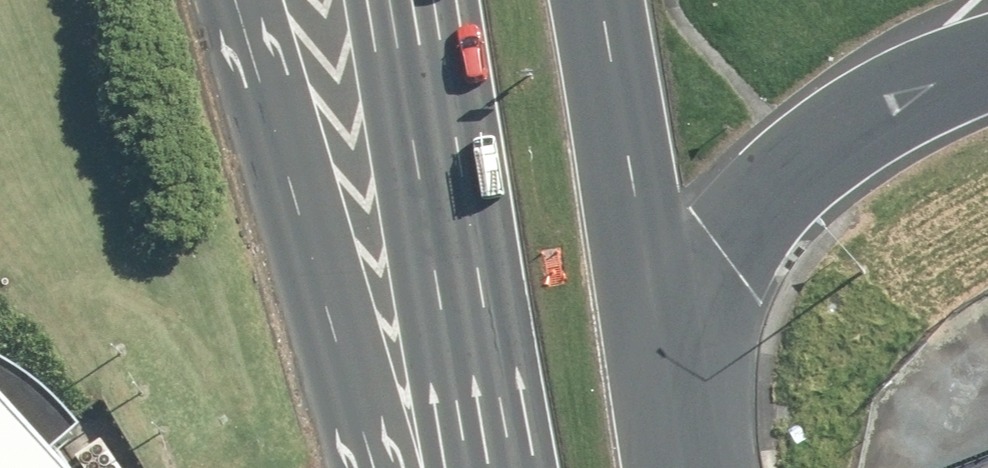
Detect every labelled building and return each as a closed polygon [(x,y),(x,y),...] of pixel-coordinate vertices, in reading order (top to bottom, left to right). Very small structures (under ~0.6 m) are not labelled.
[(0,361),(0,467),(87,467),(0,361)]
